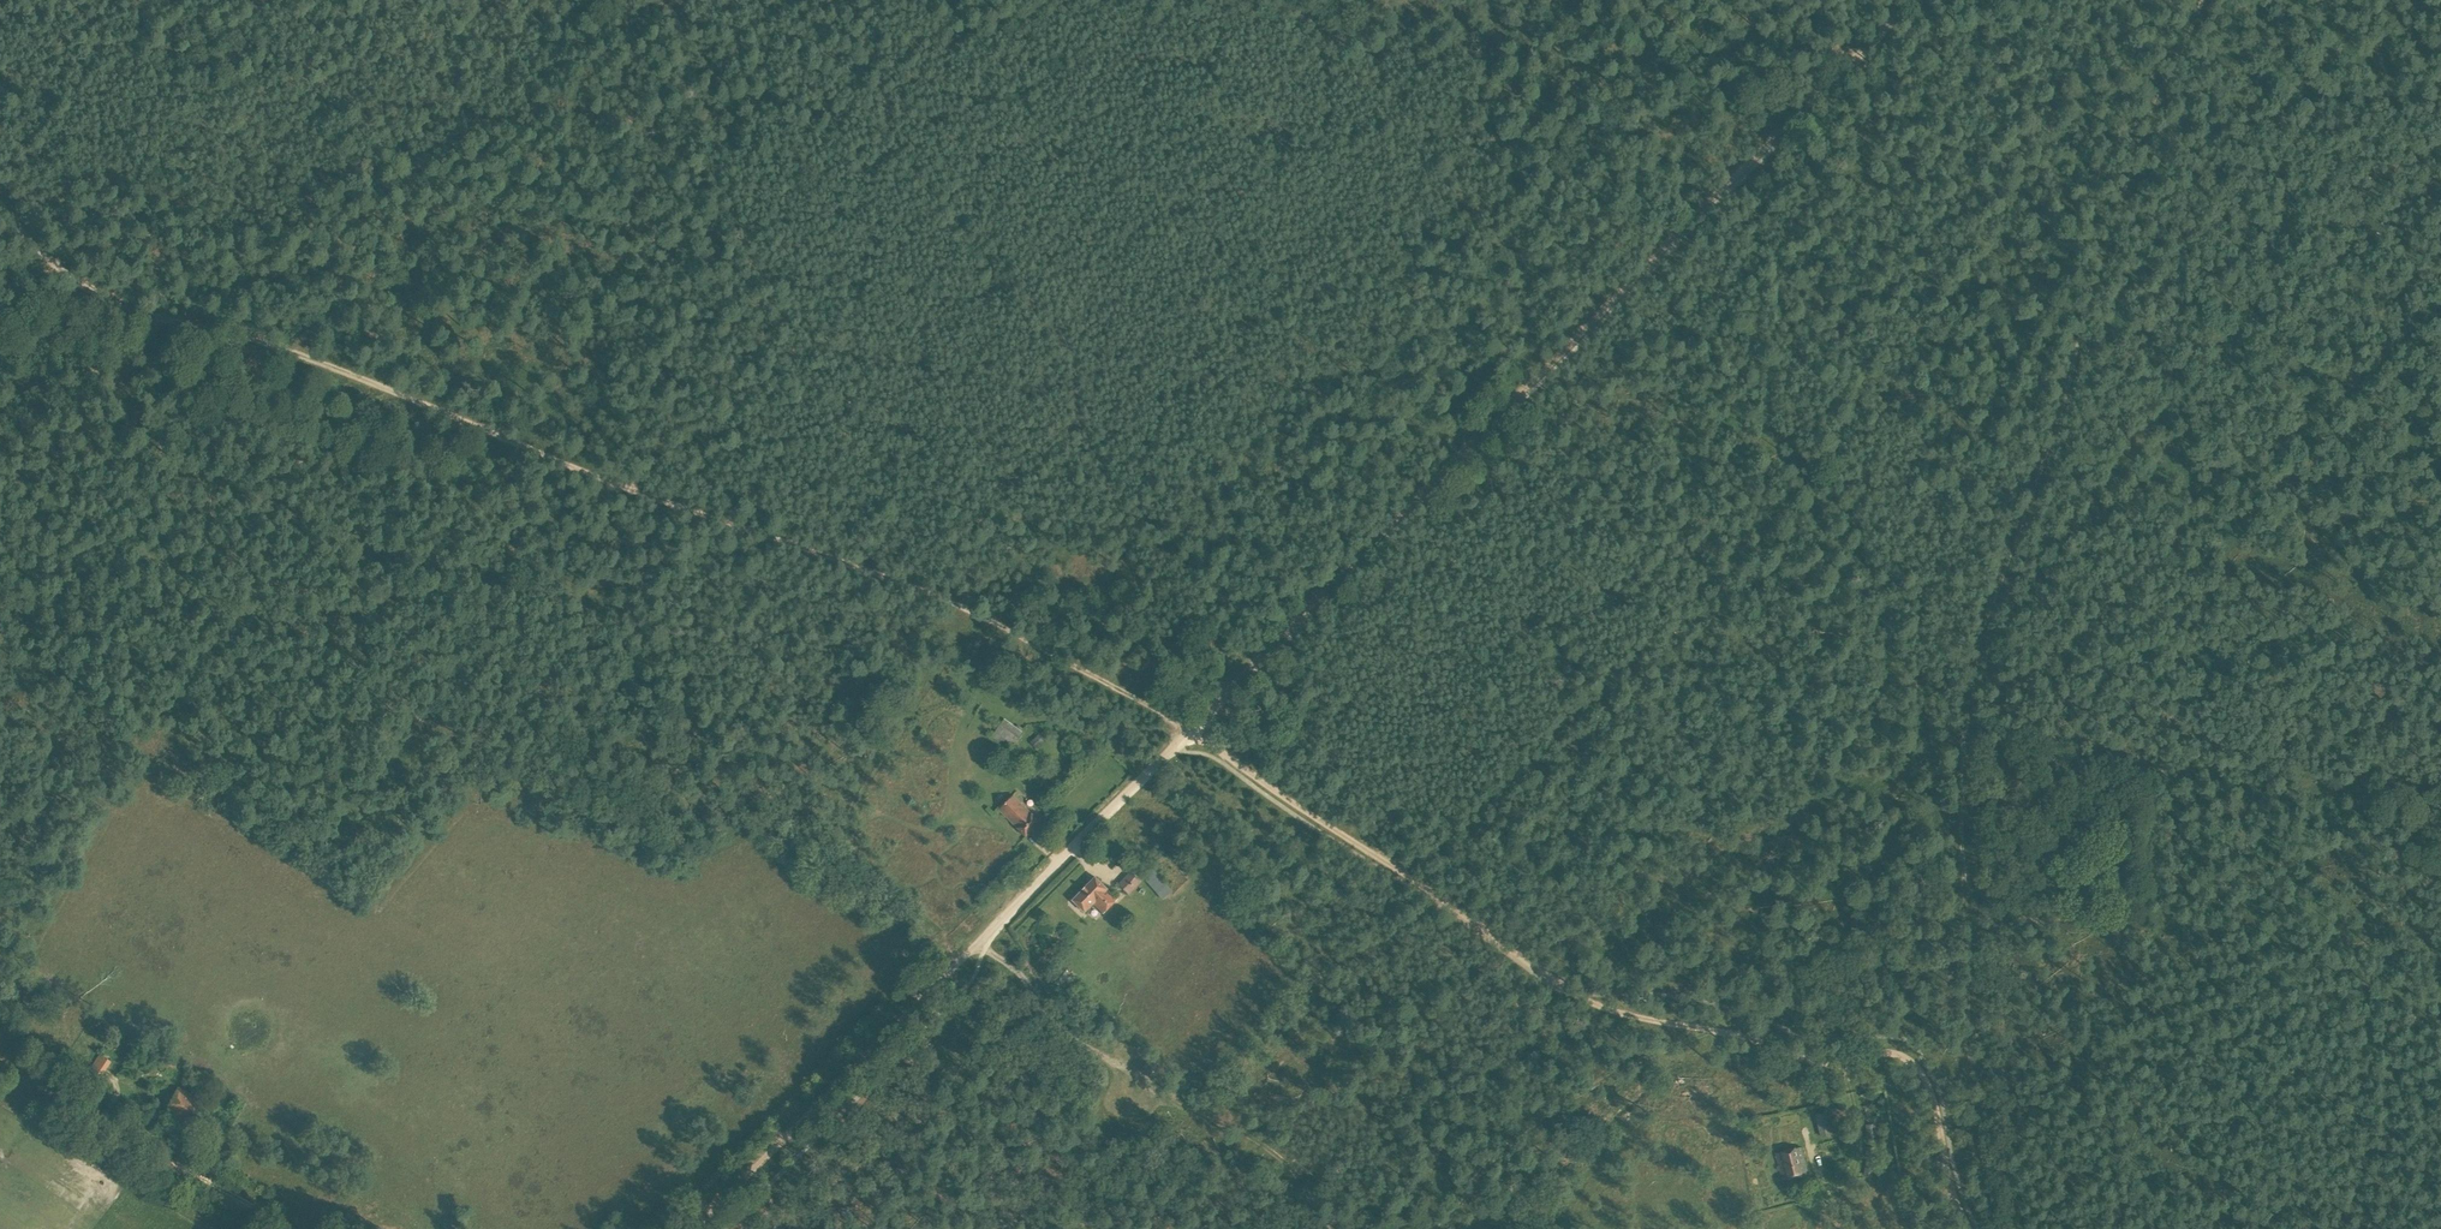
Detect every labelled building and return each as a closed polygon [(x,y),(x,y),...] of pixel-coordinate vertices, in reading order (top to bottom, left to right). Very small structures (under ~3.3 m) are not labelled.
[(1024,731),(1005,718),(993,736),(1011,749),(1024,731)] [(1011,793),(996,807),(1023,835),(1038,820),(1011,793)] [(1168,893),(1179,883),(1159,861),(1148,872),(1168,893)] [(1118,884),(1129,895),(1142,882),(1131,871),(1118,884)] [(1118,900),(1096,878),(1073,900),(1085,912),(1094,903),(1104,913),(1118,900)] [(1069,972),(1061,964),(1050,976),(1058,984),(1069,972)] [(179,1074),(183,1066),(163,1054),(158,1063),(179,1074)] [(99,1056),(87,1075),(97,1082),(110,1063),(99,1056)] [(189,1127),(204,1103),(178,1088),(163,1112),(189,1127)] [(1833,1111),(1817,1115),(1823,1137),(1839,1133),(1833,1111)] [(1874,1157),(1874,1148),(1867,1147),(1866,1157),(1874,1157)] [(1808,1173),(1801,1148),(1776,1155),(1783,1180),(1808,1173)]
